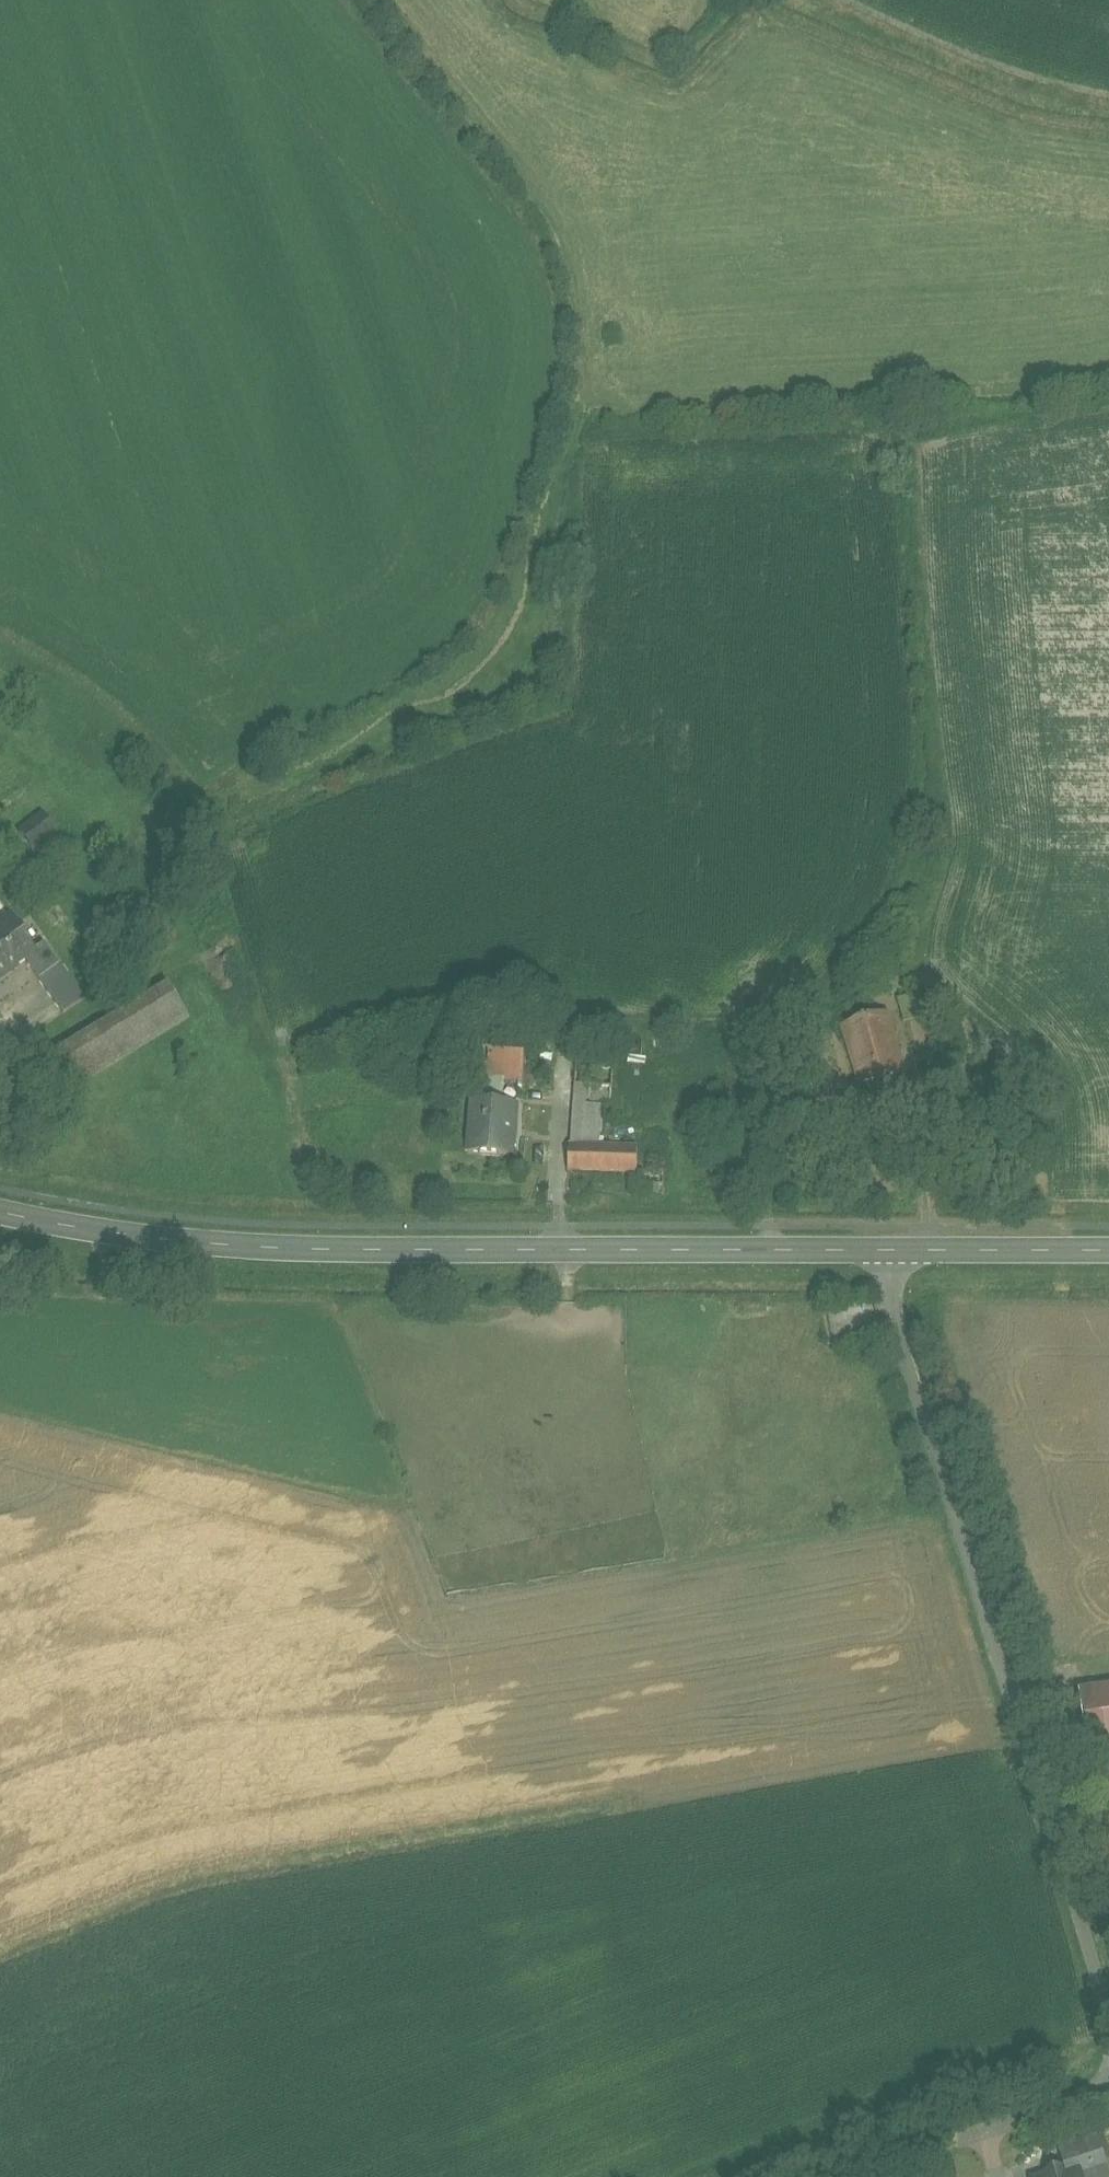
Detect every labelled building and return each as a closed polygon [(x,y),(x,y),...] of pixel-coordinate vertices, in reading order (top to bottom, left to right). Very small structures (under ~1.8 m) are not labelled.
[(29,963),(41,955),(13,917),(0,927),(0,984),(29,963)] [(41,955),(29,963),(65,1014),(85,1000),(49,949),(41,955)] [(177,984),(61,1043),(80,1080),(196,1021),(177,984)] [(908,1071),(891,1011),(844,1024),(861,1084),(908,1071)] [(523,1035),(484,1030),(479,1071),(519,1075),(523,1035)] [(516,1102),(467,1098),(463,1150),(512,1154),(516,1102)] [(640,1148),(571,1146),(570,1171),(640,1173),(640,1148)] [(1081,1754),(1108,1751),(1108,1691),(1074,1695),(1081,1754)] [(1030,2176),(1088,2176),(1084,2165),(1108,2157),(1094,2115),(1054,2129),(1061,2152),(1026,2164),(1030,2176)]
